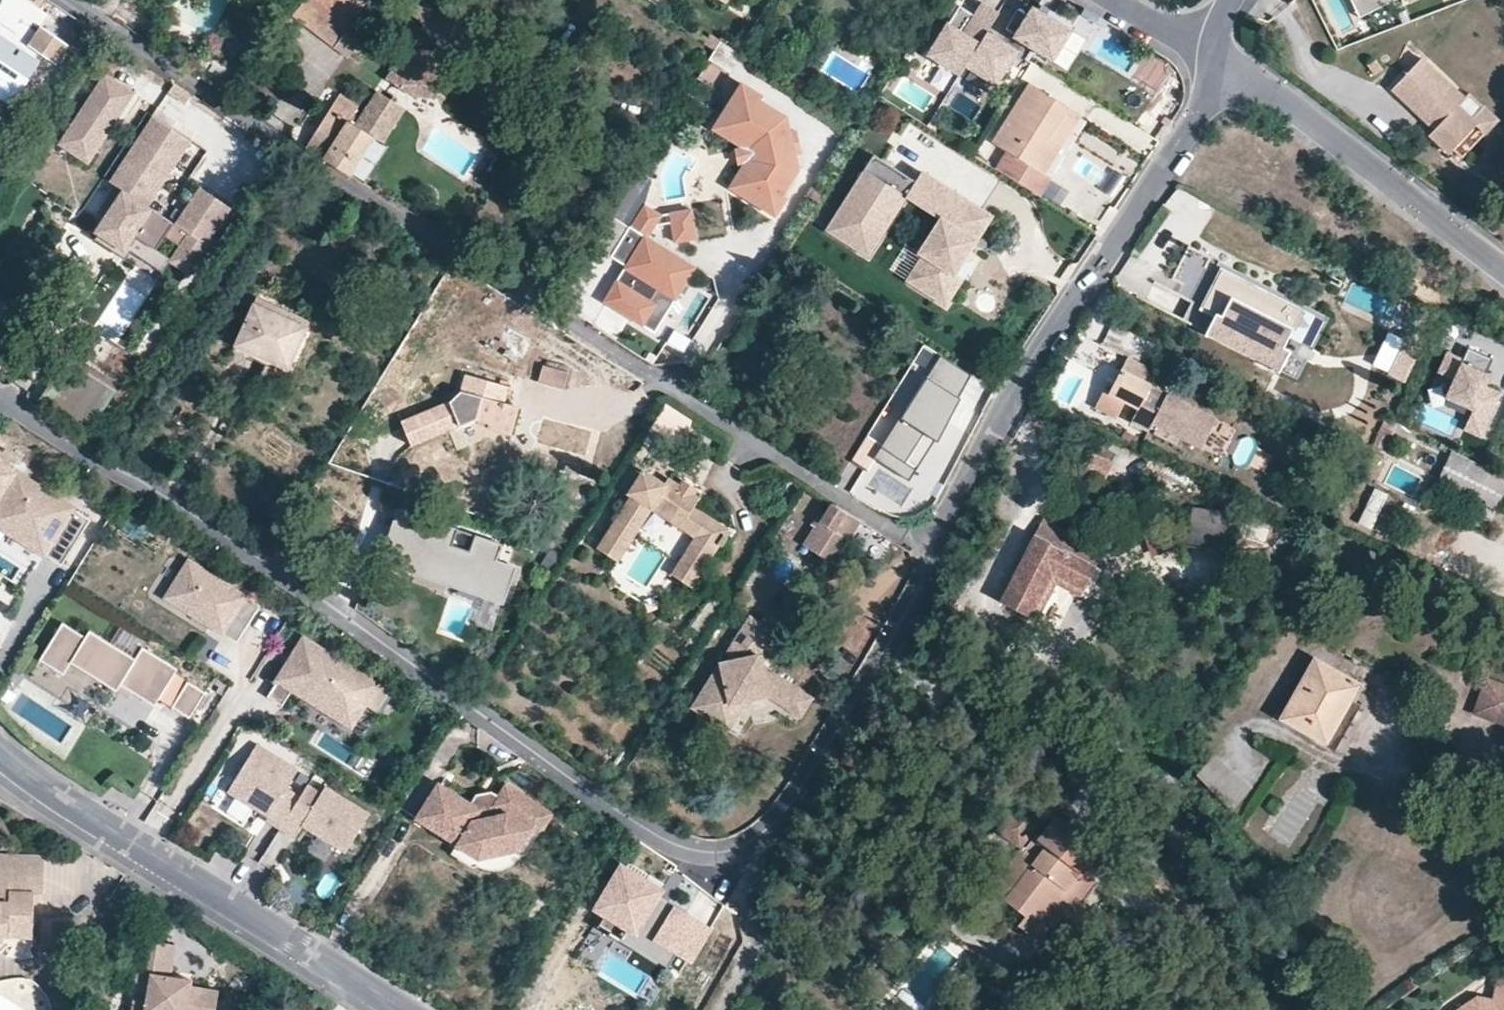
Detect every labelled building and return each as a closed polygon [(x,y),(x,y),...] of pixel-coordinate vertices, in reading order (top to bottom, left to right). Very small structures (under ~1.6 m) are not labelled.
[(337,46),(357,20),(370,2),(368,0),(306,0),(294,15),(337,46)] [(997,14),(1006,0),(975,0),(997,14)] [(997,14),(984,6),(980,13),(1000,24),(1004,18),(997,14)] [(1077,34),(1088,16),(1073,7),(1065,20),(1062,25),(1045,14),(1038,10),(1018,42),(1059,67),(1078,35),(1077,34)] [(993,36),(1000,24),(980,13),(976,19),(960,9),(931,58),(966,80),(971,72),(993,36)] [(1065,20),(1048,10),(1045,14),(1062,25),(1065,20)] [(80,35),(55,18),(45,30),(71,49),(80,35)] [(350,56),(370,30),(357,20),(337,46),(350,56)] [(43,28),(31,46),(59,66),(71,49),(45,30),(43,28)] [(20,48),(0,35),(0,76),(20,48)] [(1003,91),(1024,55),(993,36),(971,72),(1003,91)] [(439,51),(401,50),(400,73),(439,73),(439,51)] [(1471,99),(1477,92),(1432,53),(1404,85),(1439,115),(1444,110),(1452,117),(1448,123),(1442,130),(1463,148),(1490,116),(1471,99)] [(1374,74),(1382,68),(1375,59),(1367,65),(1374,74)] [(944,106),(953,91),(917,68),(910,80),(908,83),(933,99),(944,106)] [(105,73),(68,131),(99,151),(135,92),(105,73)] [(439,73),(400,73),(391,73),(387,79),(414,97),(438,98),(439,73)] [(1060,146),(1047,137),(1066,106),(1030,82),(992,141),(1004,149),(1042,173),(1060,146)] [(799,166),(796,151),(792,136),(789,121),(763,105),(766,101),(746,89),(726,121),(744,133),(742,136),(755,145),(766,142),(770,158),(758,160),(750,173),(755,176),(745,192),(777,212),(788,194),(783,192),(799,166)] [(379,91),(356,125),(377,139),(385,144),(408,110),(379,91)] [(358,109),(341,98),(309,147),(353,176),(377,139),(356,125),(349,121),(358,109)] [(966,120),(967,120),(950,110),(944,106),(933,123),(932,124),(955,138),(966,120)] [(1079,115),(1066,106),(1047,137),(1060,146),(1079,115)] [(1448,123),(1452,117),(1444,110),(1439,115),(1448,123)] [(193,141),(153,116),(139,138),(179,163),(193,141)] [(733,184),(745,192),(755,176),(750,173),(758,160),(770,158),(766,142),(755,145),(742,136),(744,133),(726,121),(719,133),(742,148),(743,150),(732,153),(735,164),(745,161),(746,164),(733,184)] [(68,131),(60,144),(91,163),(99,151),(68,131)] [(803,150),(799,134),(792,136),(796,151),(803,150)] [(179,163),(139,138),(126,160),(165,185),(179,163)] [(1042,173),(1004,149),(993,167),(1037,195),(1049,177),(1042,173)] [(960,273),(996,217),(926,172),(920,182),(877,155),(865,174),(907,201),(944,224),(923,258),(928,260),(912,285),(948,308),(968,277),(960,273)] [(165,185),(126,160),(112,182),(118,186),(151,207),(165,185)] [(871,259),(907,201),(865,174),(829,232),(871,259)] [(108,217),(98,233),(101,235),(129,253),(138,237),(160,250),(169,236),(183,245),(174,260),(173,261),(194,274),(212,245),(211,244),(179,224),(151,207),(118,186),(110,199),(116,204),(108,217)] [(211,244),(235,206),(203,186),(179,224),(211,244)] [(108,217),(116,204),(110,199),(101,213),(108,217)] [(700,237),(693,210),(662,217),(645,207),(632,227),(649,238),(656,227),(674,223),(679,243),(700,237)] [(682,278),(690,264),(649,238),(632,227),(630,226),(611,257),(626,266),(625,267),(633,272),(625,285),(617,280),(603,302),(642,326),(656,304),(645,298),(653,287),(675,301),(688,281),(682,278)] [(174,260),(160,250),(138,237),(129,253),(101,235),(98,240),(131,261),(136,255),(165,273),(173,261),(174,260)] [(1187,251),(1193,241),(1179,235),(1173,245),(1187,251)] [(1295,341),(1309,315),(1226,273),(1213,298),(1232,307),(1227,316),(1222,313),(1210,335),(1285,373),(1295,354),(1288,350),(1293,340),(1295,341)] [(655,334),(675,301),(653,287),(645,298),(656,304),(642,326),(655,334)] [(1232,307),(1213,298),(1208,306),(1222,313),(1227,316),(1232,307)] [(238,352),(272,367),(275,359),(295,368),(312,329),(292,319),(289,326),(281,323),(284,316),(260,305),(238,352)] [(284,316),(281,323),(289,326),(292,319),(284,316)] [(1426,344),(1410,336),(1392,374),(1408,382),(1426,344)] [(1472,411),(1463,431),(1480,439),(1501,394),(1485,387),(1491,377),(1486,374),(1493,360),(1468,348),(1463,360),(1448,352),(1438,372),(1453,380),(1445,398),(1472,411)] [(238,352),(236,358),(269,373),(272,367),(238,352)] [(973,373),(940,353),(927,374),(959,394),(973,373)] [(1128,357),(1121,369),(1144,382),(1149,373),(1148,367),(1128,357)] [(275,359),(272,367),(291,376),(295,368),(275,359)] [(542,367),(537,385),(563,392),(568,375),(542,367)] [(1121,369),(1109,391),(1115,395),(1126,400),(1139,407),(1136,414),(1151,422),(1165,394),(1144,382),(1121,369)] [(412,445),(475,419),(491,423),(491,427),(513,433),(520,410),(506,405),(511,386),(468,374),(464,390),(452,401),(403,423),(412,445)] [(935,437),(953,408),(945,403),(953,391),(927,374),(882,446),(902,459),(921,429),(932,436),(935,437)] [(1105,412),(1115,395),(1109,391),(1105,389),(1095,407),(1105,412)] [(953,408),(961,395),(959,394),(953,391),(945,403),(953,408)] [(1214,421),(1165,394),(1151,422),(1152,422),(1198,450),(1214,421)] [(1355,394),(1345,411),(1367,424),(1377,407),(1355,394)] [(1136,414),(1139,407),(1126,400),(1118,415),(1132,421),(1136,414)] [(676,443),(691,419),(666,403),(651,426),(676,443)] [(1151,422),(1136,414),(1132,421),(1131,422),(1148,430),(1152,422),(1151,422)] [(1392,420),(1386,417),(1370,449),(1384,455),(1399,423),(1392,420)] [(906,477),(932,436),(921,429),(902,459),(880,445),(873,456),(875,457),(906,477)] [(867,435),(852,460),(868,469),(875,457),(873,456),(871,449),(876,440),(867,435)] [(1107,452),(1109,447),(1098,442),(1092,453),(1094,454),(1113,463),(1116,457),(1107,452)] [(1121,488),(1135,459),(1118,452),(1116,457),(1113,463),(1104,481),(1121,488)] [(1113,463),(1094,454),(1084,473),(1103,483),(1104,481),(1113,463)] [(1440,479),(1497,508),(1503,494),(1503,480),(1452,454),(1440,479)] [(21,476),(0,463),(0,507),(1,507),(21,476)] [(635,536),(652,510),(696,537),(690,547),(709,559),(718,544),(723,546),(729,537),(725,535),(728,529),(695,508),(689,500),(692,494),(681,487),(666,479),(663,484),(642,471),(627,494),(632,497),(614,524),(635,536)] [(21,476),(1,507),(0,509),(0,527),(64,567),(92,521),(21,476)] [(685,481),(681,487),(692,494),(693,495),(697,488),(685,481)] [(1360,525),(1373,531),(1391,496),(1377,489),(1360,525)] [(689,500),(695,508),(700,499),(693,495),(692,494),(689,500)] [(847,513),(833,505),(809,543),(822,551),(847,513)] [(834,559),(859,520),(847,513),(822,551),(834,559)] [(498,564),(503,547),(400,514),(384,563),(507,602),(517,570),(498,564)] [(1079,593),(1100,555),(1041,520),(995,602),(1024,618),(1048,575),(1079,593)] [(597,551),(618,564),(635,536),(614,524),(597,551)] [(673,575),(691,587),(709,559),(690,547),(673,575)] [(262,608),(190,562),(167,598),(239,644),(262,608)] [(1030,622),(1051,586),(1075,599),(1079,593),(1048,575),(1024,618),(1030,622)] [(706,699),(758,615),(750,611),(728,646),(730,656),(721,658),(697,694),(706,699)] [(776,627),(758,615),(706,699),(714,705),(717,700),(737,714),(748,696),(768,690),(780,697),(785,688),(807,702),(814,692),(765,661),(761,662),(752,657),(750,652),(762,649),(776,627)] [(135,660),(90,631),(86,638),(63,623),(39,660),(62,674),(70,663),(115,691),(119,685),(131,693),(154,707),(178,670),(142,648),(135,660)] [(308,637),(271,696),(286,706),(297,689),(341,717),(355,695),(369,705),(383,684),(308,637)] [(765,661),(762,649),(750,652),(752,657),(761,662),(765,661)] [(1303,680),(1282,718),(1327,743),(1350,701),(1359,685),(1315,660),(1303,680)] [(1485,677),(1474,706),(1503,717),(1503,683),(1485,677)] [(189,720),(205,694),(188,683),(171,708),(189,720)] [(127,699),(131,693),(119,685),(115,691),(127,699)] [(807,702),(785,688),(780,697),(802,711),(807,702)] [(706,699),(697,694),(692,703),(700,708),(706,699)] [(356,726),(369,705),(355,695),(341,717),(356,726)] [(714,705),(706,699),(700,708),(709,713),(714,705)] [(1359,706),(1350,701),(1327,743),(1335,748),(1359,706)] [(288,788),(300,770),(259,743),(228,792),(268,818),(266,821),(280,829),(301,796),(288,788)] [(1202,751),(1186,772),(1226,803),(1241,783),(1202,751)] [(371,816),(326,787),(322,794),(309,785),(301,796),(280,829),(295,839),(303,828),(346,855),(371,816)] [(449,793),(429,822),(462,845),(483,858),(477,867),(480,866),(505,872),(525,857),(529,857),(556,816),(510,785),(502,797),(499,802),(478,806),(475,804),(451,789),(449,793)] [(422,818),(429,822),(449,793),(442,788),(422,818)] [(475,804),(478,806),(499,802),(502,797),(495,792),(480,796),(475,804)] [(226,815),(244,826),(254,811),(236,800),(226,815)] [(1044,818),(1021,801),(997,831),(1019,849),(1044,818)] [(1065,890),(1056,882),(1069,864),(1081,872),(1092,856),(1049,825),(1027,854),(1019,849),(990,889),(1029,918),(1033,913),(1043,920),(1065,890)] [(477,867),(483,858),(462,845),(456,853),(477,867)] [(6,933),(6,923),(29,923),(31,890),(40,890),(42,855),(0,853),(0,933),(6,933)] [(1069,864),(1056,882),(1065,890),(1043,920),(1051,925),(1086,877),(1081,872),(1069,864)] [(664,892),(625,868),(599,910),(630,929),(623,940),(670,969),(680,954),(693,962),(713,931),(688,916),(687,918),(659,900),(664,892)] [(334,899),(337,877),(324,875),(320,897),(334,899)] [(29,923),(6,923),(6,933),(29,934),(29,923)] [(148,985),(145,1002),(133,999),(131,1009),(217,1009),(220,992),(192,987),(182,986),(176,978),(167,976),(173,945),(139,939),(131,982),(148,985)] [(176,978),(182,986),(192,987),(193,980),(176,978)] [(1498,996),(1497,1004),(1479,1001),(1466,1009),(1503,1009),(1503,997),(1498,996)]
